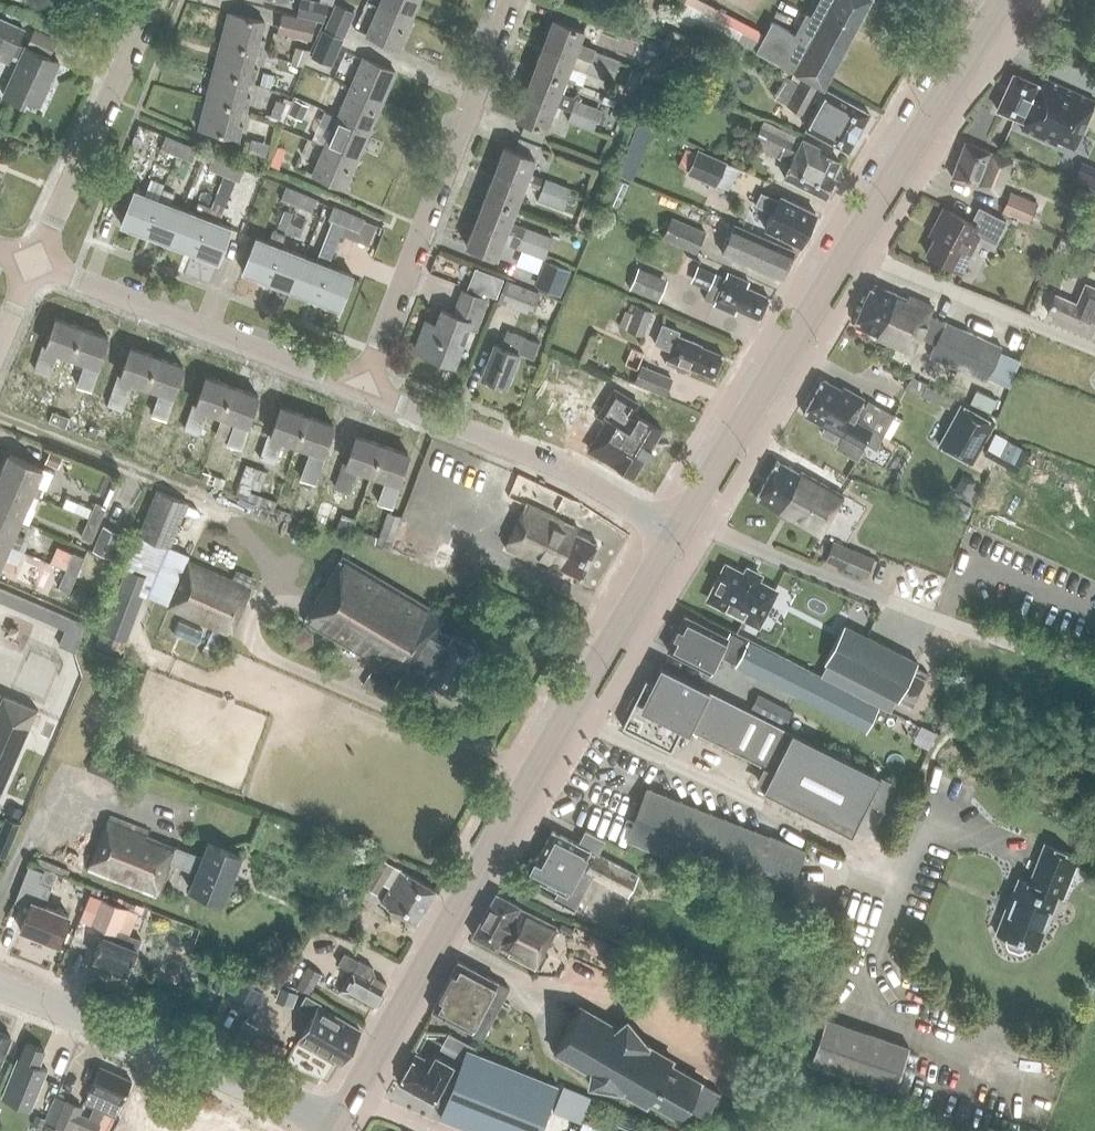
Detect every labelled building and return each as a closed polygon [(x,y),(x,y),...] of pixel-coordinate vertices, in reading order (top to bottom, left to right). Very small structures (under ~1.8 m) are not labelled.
[(327,3),(314,0),(298,0),(295,15),(314,19),(323,21),(327,3)] [(378,6),(411,19),(419,0),(381,0),(378,6)] [(823,88),(869,0),(817,0),(809,14),(805,12),(793,34),(770,21),(754,51),(796,73),(796,74),(820,86),(823,88)] [(323,28),(342,37),(353,12),(334,3),(323,28)] [(398,49),(411,19),(378,6),(365,35),(398,49)] [(264,21),(227,12),(220,38),(262,48),(264,40),(259,39),(264,21)] [(279,29),(278,33),(310,40),(314,19),(295,15),(283,12),(282,13),(279,29)] [(16,43),(23,29),(0,18),(0,61),(8,64),(13,54),(19,57),(2,95),(23,104),(26,98),(38,104),(58,62),(16,43)] [(578,44),(583,30),(552,18),(543,43),(574,54),(590,61),(594,51),(578,44)] [(342,37),(323,28),(318,41),(311,57),(330,66),(337,50),(342,37)] [(260,55),(262,48),(220,38),(213,66),(255,76),(257,69),(252,67),(255,54),(260,55)] [(590,61),(574,54),(543,43),(533,68),(564,79),(569,66),(586,72),(586,71),(590,61)] [(294,47),(290,62),(303,66),(310,50),(294,47)] [(590,61),(615,70),(619,60),(594,51),(590,61)] [(362,57),(350,86),(383,98),(395,71),(362,57)] [(611,80),(615,70),(590,61),(586,71),(611,80)] [(213,66),(204,100),(246,110),(250,97),(244,96),(248,83),(253,84),(255,76),(213,66)] [(559,93),(564,79),(533,68),(524,93),(555,104),(571,110),(575,100),(559,93)] [(630,68),(627,76),(639,81),(643,73),(630,68)] [(262,72),(259,85),(270,87),(273,75),(262,72)] [(1013,73),(997,110),(1019,119),(1018,121),(1024,123),(1021,129),(1073,152),(1094,100),(1043,78),(1040,85),(1013,73)] [(823,88),(820,86),(819,87),(802,77),(787,104),(804,114),(812,100),(819,103),(806,127),(848,151),(868,112),(823,88)] [(370,127),(383,98),(350,86),(337,115),(370,127)] [(545,129),(555,104),(524,93),(514,117),(545,129)] [(275,99),(269,115),(279,119),(285,103),(275,99)] [(619,117),(624,103),(615,99),(609,114),(619,117)] [(197,128),(233,137),(232,139),(239,141),(242,126),(237,125),(241,111),(246,113),(246,110),(204,100),(197,128)] [(293,100),(287,114),(302,120),(308,106),(293,100)] [(575,100),(571,110),(596,119),(600,109),(575,100)] [(592,130),(596,119),(571,110),(567,120),(592,130)] [(357,159),(370,127),(337,115),(324,145),(357,159)] [(777,157),(780,152),(781,152),(779,157),(790,163),(784,176),(823,196),(832,177),(831,176),(838,161),(818,151),(820,147),(802,138),(796,151),(790,148),(796,136),(762,120),(753,139),(763,144),(760,149),(777,157)] [(159,148),(175,154),(180,142),(164,135),(159,148)] [(951,177),(976,187),(997,196),(998,192),(1000,192),(1011,162),(1011,159),(990,152),(965,141),(951,177)] [(190,160),(195,148),(180,142),(175,154),(190,160)] [(324,145),(312,174),(344,188),(357,159),(324,145)] [(528,173),(534,158),(503,146),(494,171),(525,182),(524,183),(537,188),(541,178),(528,173)] [(726,162),(697,148),(685,173),(714,187),(726,162)] [(207,168),(222,174),(228,162),(212,155),(207,168)] [(243,168),(228,162),(222,174),(238,180),(243,168)] [(1094,184),(1094,166),(1087,164),(1083,181),(1094,184)] [(515,207),(524,183),(525,182),(494,171),(484,196),(515,207)] [(570,188),(545,179),(541,189),(566,198),(570,188)] [(281,198),(296,205),(301,192),(286,186),(281,198)] [(162,188),(158,199),(145,233),(169,242),(182,208),(169,204),(174,193),(162,188)] [(562,209),(566,198),(541,189),(537,200),(562,209)] [(133,190),(127,206),(120,224),(145,233),(158,199),(133,190)] [(1038,203),(1010,191),(1002,210),(1030,222),(1038,203)] [(316,198),(301,192),(296,205),(311,211),(316,198)] [(814,212),(780,196),(777,200),(759,192),(753,204),(763,208),(764,208),(772,212),(764,228),(799,245),(814,212)] [(484,196),(475,220),(506,232),(506,231),(523,238),(527,228),(510,221),(515,207),(484,196)] [(213,200),(210,207),(206,218),(192,252),(217,261),(229,230),(230,227),(217,222),(224,204),(213,200)] [(192,252),(206,218),(210,207),(198,202),(193,213),(182,208),(169,242),(192,252)] [(343,224),(348,211),(333,205),(328,218),(343,224)] [(938,228),(925,253),(962,272),(981,236),(994,243),(1006,222),(978,207),(970,222),(942,208),(933,226),(938,228)] [(348,211),(343,224),(359,231),(364,218),(348,211)] [(704,231),(670,216),(660,238),(695,253),(704,231)] [(502,242),(519,248),(523,238),(506,231),(506,232),(475,220),(466,245),(496,257),(502,242)] [(1068,220),(1064,233),(1077,238),(1082,225),(1068,220)] [(793,250),(733,224),(721,252),(780,278),(793,250)] [(527,228),(523,238),(547,248),(551,237),(527,228)] [(242,271),(266,280),(279,246),(284,234),(272,230),(268,242),(255,237),(254,240),(242,271)] [(338,256),(370,264),(375,243),(344,234),(338,256)] [(519,248),(543,258),(547,248),(523,238),(519,248)] [(266,280),(290,290),(303,256),(279,246),(266,280)] [(327,265),(303,256),(290,290),(314,299),(327,265)] [(558,295),(569,270),(544,260),(534,284),(558,295)] [(352,274),(327,265),(314,299),(339,308),(352,274)] [(713,282),(721,286),(724,277),(697,266),(692,279),(711,287),(713,282)] [(638,268),(629,288),(658,300),(664,286),(652,280),(654,274),(638,268)] [(487,272),(479,291),(496,297),(503,278),(487,272)] [(726,272),(724,277),(721,286),(713,304),(734,313),(736,309),(758,318),(768,297),(746,287),(748,282),(726,272)] [(538,293),(505,281),(498,302),(531,314),(538,293)] [(1084,283),(1076,303),(1054,294),(1047,312),(1056,316),(1054,322),(1089,337),(1093,327),(1094,328),(1094,288),(1084,283)] [(1001,348),(929,314),(932,306),(911,297),(911,298),(907,298),(876,285),(871,287),(854,324),(877,335),(876,337),(911,353),(919,336),(935,344),(929,356),(985,382),(1001,348)] [(425,321),(414,349),(424,353),(453,365),(468,326),(475,329),(487,300),(462,290),(457,305),(459,306),(456,315),(441,309),(435,325),(425,321)] [(628,330),(643,336),(652,311),(637,305),(628,330)] [(41,365),(70,376),(88,331),(59,320),(41,365)] [(662,324),(654,343),(663,347),(664,346),(670,349),(664,363),(674,367),(675,370),(683,373),(685,372),(688,373),(690,368),(713,377),(722,354),(700,345),(700,344),(677,335),(678,331),(662,324)] [(523,336),(506,330),(500,346),(494,344),(481,377),(505,386),(518,353),(516,353),(523,336)] [(109,339),(91,385),(119,396),(137,351),(109,339)] [(636,368),(643,352),(630,347),(623,363),(636,368)] [(119,396),(148,408),(166,362),(137,351),(119,396)] [(640,364),(633,383),(665,396),(672,377),(640,364)] [(198,428),(216,382),(187,371),(169,416),(198,428)] [(859,404),(863,398),(841,387),(840,389),(822,379),(803,413),(825,426),(821,433),(837,442),(835,446),(856,458),(864,442),(875,448),(878,442),(877,442),(892,415),(867,400),(863,406),(859,404)] [(245,394),(216,382),(198,428),(227,439),(245,394)] [(640,413),(633,409),(636,403),(607,385),(599,398),(605,402),(597,415),(607,421),(590,449),(602,456),(601,458),(610,464),(611,462),(612,462),(612,461),(634,475),(660,431),(638,417),(640,413)] [(995,398),(974,389),(968,403),(989,411),(995,398)] [(276,459),(294,414),(266,402),(248,447),(276,459)] [(994,423),(960,404),(938,444),(971,463),(994,423)] [(51,411),(47,423),(65,428),(69,417),(51,411)] [(305,470),(323,425),(294,414),(276,459),(305,470)] [(90,425),(87,434),(96,438),(108,442),(111,432),(100,427),(99,428),(90,425)] [(989,452),(1021,469),(1033,447),(1000,430),(989,452)] [(373,445),(344,434),(326,479),(355,490),(373,445)] [(373,445),(355,490),(384,502),(402,457),(373,445)] [(49,451),(44,462),(57,468),(62,456),(49,451)] [(0,472),(0,479),(32,492),(30,496),(37,499),(42,488),(35,485),(42,469),(8,454),(0,472)] [(776,460),(755,498),(778,510),(777,513),(819,537),(843,495),(801,471),(800,473),(776,460)] [(265,471),(245,464),(234,493),(243,496),(247,485),(258,489),(265,471)] [(32,492),(0,479),(0,510),(20,519),(26,506),(32,509),(37,499),(30,496),(32,492)] [(295,511),(316,519),(327,491),(306,483),(295,511)] [(168,547),(186,503),(154,491),(136,535),(168,547)] [(87,519),(97,523),(105,506),(95,501),(87,519)] [(581,578),(597,544),(575,533),(577,528),(525,503),(524,505),(504,547),(556,572),(559,567),(581,578)] [(20,519),(0,510),(0,542),(9,545),(22,551),(27,540),(14,534),(20,519)] [(391,541),(400,516),(386,511),(377,536),(391,541)] [(90,540),(97,523),(87,519),(79,536),(90,540)] [(102,525),(91,549),(109,557),(120,533),(102,525)] [(833,541),(825,561),(866,577),(873,557),(833,541)] [(9,545),(0,542),(0,565),(3,557),(17,563),(22,551),(9,545)] [(73,552),(65,569),(76,574),(83,557),(73,552)] [(477,648),(451,633),(449,637),(436,629),(444,616),(341,556),(303,621),(400,678),(402,674),(408,677),(413,668),(426,676),(424,679),(451,694),(477,648)] [(229,633),(250,587),(187,561),(166,606),(229,633)] [(124,568),(100,631),(125,640),(150,578),(124,568)] [(68,591),(76,574),(65,569),(57,586),(68,591)] [(759,625),(776,594),(729,569),(721,584),(718,582),(711,595),(714,597),(712,600),(759,625)] [(709,671),(717,656),(865,731),(877,707),(728,632),(726,637),(684,615),(666,650),(709,671)] [(897,699),(916,661),(843,624),(824,662),(897,699)] [(295,633),(294,643),(303,647),(311,643),(312,633),(303,627),(295,633)] [(644,678),(621,725),(670,750),(683,725),(772,769),(762,789),(851,833),(866,801),(888,812),(901,786),(660,665),(652,682),(644,678)] [(389,701),(395,691),(381,682),(375,692),(389,701)] [(34,709),(4,696),(4,694),(0,692),(0,791),(34,709)] [(757,693),(751,707),(785,723),(792,709),(757,693)] [(786,900),(806,850),(651,789),(630,841),(786,900)] [(18,820),(5,815),(0,826),(0,852),(5,854),(18,820)] [(157,898),(170,863),(176,848),(146,837),(148,831),(108,815),(86,870),(157,898)] [(536,855),(536,857),(529,858),(525,866),(528,872),(527,874),(557,890),(553,898),(573,909),(591,876),(627,894),(637,874),(597,854),(604,839),(584,829),(577,843),(551,830),(538,856),(536,855)] [(170,863),(195,872),(189,889),(222,902),(240,856),(207,843),(201,857),(176,848),(170,863)] [(1049,917),(1053,908),(1051,905),(1055,894),(1061,897),(1078,856),(1046,844),(1035,873),(1041,875),(1037,886),(1021,879),(1006,917),(1011,919),(1005,935),(1008,936),(1006,941),(1008,947),(1019,951),(1024,948),(1026,943),(1035,946),(1046,918),(1049,917)] [(377,893),(384,881),(391,885),(380,903),(415,923),(435,890),(400,870),(382,859),(365,886),(377,893)] [(19,930),(56,945),(68,916),(43,906),(51,887),(39,882),(43,872),(28,866),(24,876),(14,901),(28,907),(19,930)] [(507,956),(532,970),(555,928),(518,908),(519,906),(495,893),(471,935),(495,948),(497,945),(509,952),(507,956)] [(127,973),(139,940),(117,931),(125,909),(100,899),(90,925),(103,930),(101,937),(100,936),(92,959),(127,973)] [(351,971),(339,991),(347,996),(352,993),(372,1005),(379,1004),(384,995),(383,988),(386,982),(374,975),(375,973),(373,967),(358,959),(358,960),(344,952),(337,963),(351,971)] [(496,981),(457,960),(431,1010),(433,1011),(433,1010),(482,1036),(492,1017),(508,988),(495,982),(496,981)] [(311,993),(322,974),(308,966),(297,985),(311,993)] [(219,976),(212,988),(224,994),(230,981),(219,976)] [(261,991),(237,978),(224,1001),(248,1014),(261,991)] [(360,1029),(319,1006),(321,1004),(306,995),(298,1008),(312,1016),(299,1038),(310,1045),(312,1049),(316,1051),(321,1051),(337,1060),(342,1058),(360,1029)] [(699,1080),(699,1079),(668,1062),(670,1057),(645,1043),(626,1020),(615,1026),(578,1004),(553,1050),(590,1072),(588,1083),(620,1089),(645,1103),(647,1099),(678,1117),(685,1105),(704,1116),(718,1091),(699,1080)] [(894,1090),(909,1046),(826,1017),(810,1061),(894,1090)] [(244,1019),(235,1035),(248,1042),(257,1027),(244,1019)] [(10,1037),(0,1033),(0,1061),(10,1037)] [(19,1059),(18,1058),(2,1097),(31,1109),(46,1069),(37,1065),(43,1050),(26,1043),(19,1059)] [(398,1083),(432,1102),(432,1101),(444,1107),(439,1116),(476,1130),(538,1130),(557,1085),(474,1052),(461,1078),(448,1071),(452,1065),(434,1055),(431,1062),(415,1054),(398,1083)] [(99,1124),(104,1113),(115,1118),(131,1081),(100,1067),(83,1103),(94,1108),(89,1120),(79,1115),(82,1108),(66,1101),(55,1125),(67,1130),(72,1130),(74,1127),(83,1130),(96,1130),(99,1124)] [(207,1117),(201,1130),(238,1130),(207,1117)]
